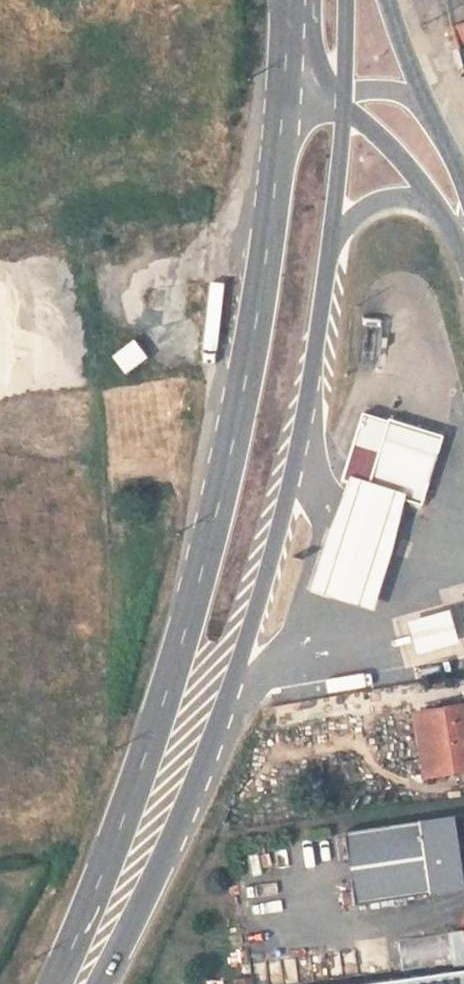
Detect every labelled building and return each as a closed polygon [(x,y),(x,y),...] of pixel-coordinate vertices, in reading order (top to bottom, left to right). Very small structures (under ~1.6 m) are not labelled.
[(463,45),(463,22),(454,25),(460,46),(463,45)] [(147,366),(132,346),(112,360),(127,381),(147,366)] [(426,440),(358,418),(353,431),(352,436),(336,485),(396,504),(413,509),(432,453),(426,440)] [(396,504),(343,488),(323,533),(304,594),(366,614),(386,553),(396,504)] [(455,629),(411,635),(415,663),(459,657),(455,629)] [(413,720),(415,733),(423,731),(429,774),(463,768),(463,710),(413,720)] [(423,731),(415,733),(421,775),(429,774),(423,731)] [(348,898),(457,881),(446,812),(336,829),(348,898)] [(400,970),(463,965),(463,932),(398,937),(400,970)]
